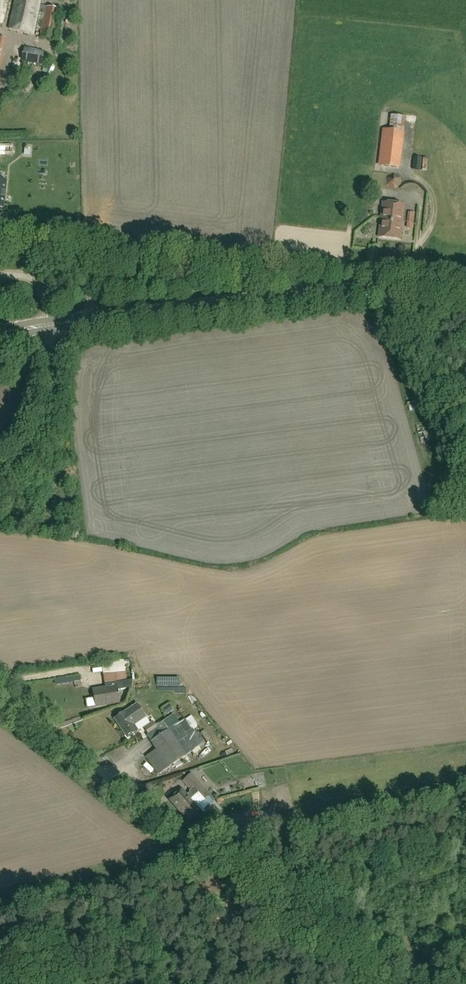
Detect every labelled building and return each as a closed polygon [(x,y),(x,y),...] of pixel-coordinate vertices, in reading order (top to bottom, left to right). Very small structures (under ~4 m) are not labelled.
[(2,28),(8,0),(0,0),(0,27),(2,28)] [(13,11),(8,30),(33,35),(40,0),(15,0),(13,11)] [(60,10),(46,7),(40,37),(54,40),(60,10)] [(25,48),(22,61),(22,62),(42,65),(44,51),(25,48)] [(387,115),(386,129),(401,130),(402,116),(387,115)] [(391,155),(383,154),(381,166),(389,167),(391,155)] [(414,157),(412,169),(421,170),(422,158),(414,157)] [(400,240),(403,222),(405,205),(383,203),(379,237),(400,240)] [(100,671),(102,680),(125,676),(123,667),(100,671)] [(120,702),(118,690),(133,687),(132,681),(116,683),(117,685),(93,690),(96,707),(120,702)] [(84,704),(93,703),(91,694),(83,696),(84,704)] [(160,703),(166,709),(172,703),(166,697),(160,703)] [(137,704),(115,719),(127,737),(138,730),(134,725),(146,717),(137,704)] [(203,745),(192,728),(186,719),(168,730),(169,730),(151,742),(156,750),(146,757),(157,775),(203,745)] [(153,722),(144,728),(149,736),(158,730),(153,722)] [(179,810),(204,788),(200,784),(210,783),(205,779),(196,779),(191,773),(183,781),(191,790),(189,791),(190,792),(188,795),(182,788),(169,799),(179,810)] [(206,802),(204,800),(210,794),(204,788),(179,810),(191,823),(205,810),(201,806),(206,802)]
